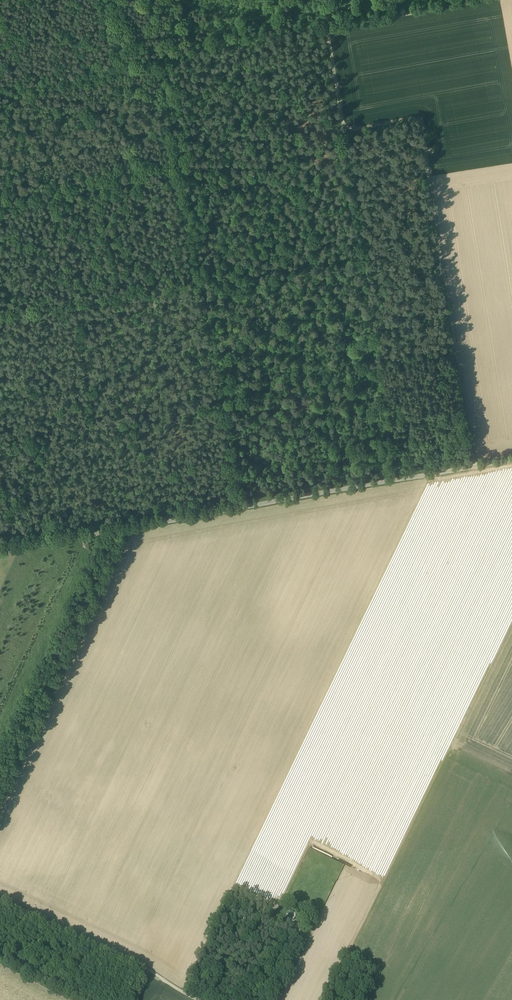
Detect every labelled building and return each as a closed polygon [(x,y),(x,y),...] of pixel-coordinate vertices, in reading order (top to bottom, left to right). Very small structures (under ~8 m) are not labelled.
[(287,931),(292,937),(296,933),(291,928),(287,931)]
